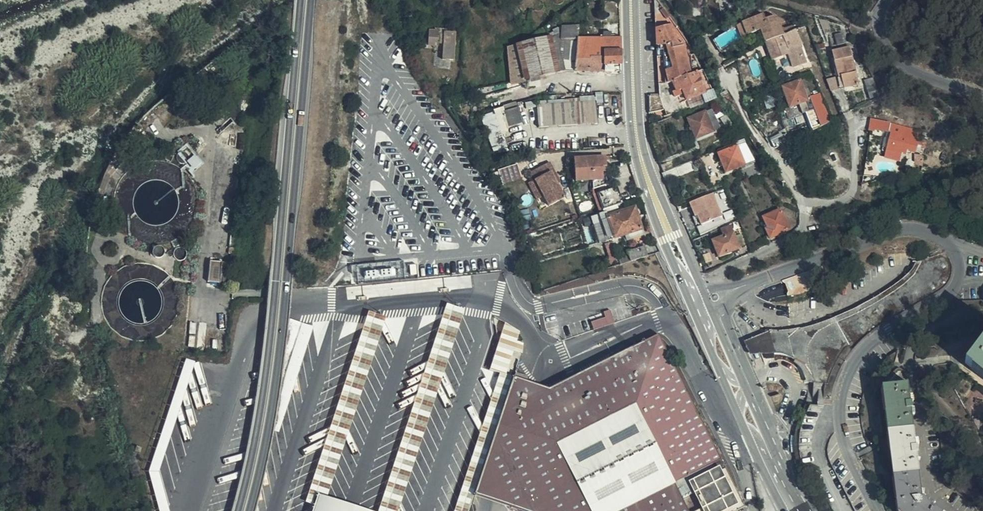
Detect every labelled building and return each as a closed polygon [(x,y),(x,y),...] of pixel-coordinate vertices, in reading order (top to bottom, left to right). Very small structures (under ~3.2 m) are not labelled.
[(718,99),(710,87),(702,72),(698,62),(692,51),(689,45),(684,39),(677,29),(670,19),(661,8),(655,0),(654,0),(662,94),(650,95),(651,110),(662,110),(677,104),(672,91),(676,89),(677,92),(681,91),(685,101),(705,95),(708,104),(718,99)] [(779,39),(785,36),(781,29),(784,21),(771,17),(766,20),(764,15),(737,28),(742,41),(763,34),(767,43),(779,39)] [(803,42),(810,39),(805,25),(798,29),(803,42)] [(563,39),(576,38),(576,26),(563,26),(563,39)] [(443,30),(444,58),(457,58),(456,30),(443,30)] [(544,37),(539,30),(522,42),(524,45),(529,42),(532,46),(544,37)] [(798,37),(796,30),(785,36),(779,39),(767,43),(774,60),(791,53),(787,42),(791,40),(798,37)] [(723,54),(735,46),(727,34),(715,42),(723,54)] [(554,36),(544,37),(532,46),(529,42),(524,45),(523,45),(526,80),(553,72),(560,72),(554,36)] [(622,71),(621,36),(577,38),(576,72),(622,71)] [(576,72),(577,38),(576,38),(563,39),(561,39),(560,72),(576,72)] [(524,45),(522,42),(507,46),(511,84),(526,80),(523,45),(524,45)] [(848,48),(831,51),(836,78),(839,77),(842,90),(856,86),(848,48)] [(810,102),(803,82),(784,89),(788,98),(785,99),(787,107),(790,106),(792,109),(810,102)] [(869,100),(878,97),(874,86),(866,89),(869,100)] [(724,94),(730,102),(736,98),(730,90),(724,94)] [(567,103),(537,105),(539,127),(589,123),(589,122),(597,121),(597,123),(599,123),(597,101),(567,103)] [(821,127),(830,122),(823,102),(815,106),(821,127)] [(516,103),(502,106),(504,111),(517,107),(516,103)] [(517,107),(504,111),(508,123),(520,119),(517,107)] [(507,147),(492,112),(478,118),(493,153),(507,147)] [(716,133),(708,113),(690,120),(697,140),(716,133)] [(732,128),(736,125),(731,118),(727,121),(732,128)] [(873,119),(871,129),(879,131),(878,137),(886,139),(887,135),(889,123),(873,119)] [(924,139),(920,138),(913,137),(913,140),(909,139),(910,136),(906,136),(908,128),(893,124),(891,135),(888,158),(902,160),(904,153),(905,148),(908,149),(922,152),(924,139)] [(920,138),(921,131),(916,130),(908,128),(906,136),(910,136),(909,139),(913,140),(913,137),(920,138)] [(772,141),(775,150),(791,143),(787,133),(772,141)] [(148,150),(155,141),(148,135),(140,145),(148,150)] [(205,162),(191,145),(181,153),(182,154),(181,157),(181,160),(183,162),(185,163),(187,163),(193,172),(205,162)] [(754,160),(757,159),(749,146),(740,149),(747,165),(755,162),(754,160)] [(728,173),(747,165),(740,149),(739,147),(721,155),(728,173)] [(607,170),(606,154),(576,158),(579,182),(605,179),(604,170),(607,170)] [(155,155),(147,156),(136,174),(132,178),(131,180),(130,184),(127,190),(123,201),(120,214),(119,220),(124,227),(131,234),(142,240),(152,242),(162,242),(172,239),(180,235),(188,229),(194,221),(199,210),(200,201),(199,188),(195,178),(189,169),(183,164),(175,159),(165,156),(155,155)] [(136,174),(147,156),(145,156),(135,161),(127,166),(121,174),(115,184),(113,196),(114,207),(117,217),(119,220),(120,214),(123,201),(127,190),(130,184),(131,180),(132,178),(136,174)] [(665,171),(676,167),(673,159),(662,163),(665,171)] [(751,178),(764,173),(757,159),(754,160),(755,162),(756,165),(747,169),(751,178)] [(554,176),(558,174),(552,161),(533,171),(537,180),(545,196),(550,206),(566,198),(560,186),(554,176)] [(518,163),(499,168),(503,183),(522,178),(518,163)] [(663,172),(666,181),(680,175),(678,168),(676,168),(676,167),(665,171),(663,172)] [(563,184),(558,174),(554,176),(560,186),(563,184)] [(545,196),(537,180),(530,183),(539,199),(545,196)] [(620,204),(621,203),(616,188),(600,193),(605,209),(620,204)] [(605,209),(600,193),(595,195),(600,210),(605,209)] [(723,216),(714,193),(690,202),(696,215),(698,214),(702,225),(723,216)] [(621,208),(620,204),(605,209),(606,213),(621,208)] [(644,229),(639,213),(637,207),(627,209),(609,215),(610,217),(616,234),(617,237),(644,229)] [(782,209),(767,216),(771,227),(767,229),(771,238),(791,229),(782,209)] [(771,227),(767,216),(763,218),(767,229),(771,227)] [(616,234),(610,217),(604,220),(610,236),(616,234)] [(736,236),(733,229),(723,233),(725,237),(714,241),(721,259),(734,253),(734,251),(741,248),(740,247),(746,245),(742,233),(736,236)] [(633,261),(638,260),(650,256),(647,246),(630,251),(633,261)] [(160,262),(162,260),(163,256),(163,253),(161,251),(158,249),(155,250),(153,250),(151,252),(150,254),(150,257),(151,260),(154,262),(157,263),(160,262)] [(173,267),(175,270),(179,270),(182,269),(184,266),(186,263),(184,259),(182,257),(177,257),(174,258),(172,262),(172,265),(173,267)] [(923,264),(919,266),(914,276),(898,290),(884,299),(865,311),(852,317),(829,328),(820,331),(816,335),(813,341),(812,348),(813,383),(826,384),(836,359),(842,351),(845,348),(851,347),(853,349),(862,339),(871,332),(879,326),(940,289),(944,286),(949,279),(950,276),(923,264)] [(111,312),(118,336),(125,340),(136,342),(147,341),(156,338),(163,333),(168,328),(172,320),(175,312),(176,305),(176,296),(173,287),(168,279),(162,274),(156,269),(148,267),(140,265),(131,265),(121,269),(112,274),(105,282),(106,291),(108,302),(111,312)] [(919,266),(913,268),(908,274),(901,281),(893,287),(880,296),(866,304),(846,314),(831,320),(821,324),(809,328),(801,330),(800,338),(800,344),(797,353),(795,361),(794,362),(798,366),(801,370),(805,378),(806,382),(813,383),(812,348),(813,341),(816,335),(820,331),(829,328),(852,317),(865,311),(884,299),(898,290),(914,276),(919,266)] [(179,270),(175,270),(173,285),(176,287),(185,288),(187,271),(179,270)] [(232,289),(234,271),(222,270),(220,288),(232,289)] [(112,333),(118,336),(111,312),(108,302),(106,291),(105,282),(102,290),(99,300),(99,307),(100,315),(103,321),(107,328),(112,333)] [(505,325),(489,368),(506,374),(515,350),(521,353),(525,344),(516,341),(520,331),(505,325)] [(800,338),(801,330),(800,330),(786,332),(771,332),(769,333),(776,354),(784,355),(789,357),(795,361),(797,353),(800,344),(800,338)] [(472,496),(494,505),(513,510),(741,510),(744,509),(657,333),(546,390),(533,384),(527,383),(529,377),(512,372),(472,496)] [(776,354),(769,333),(744,343),(750,356),(766,355),(776,354)] [(966,364),(982,378),(982,341),(966,364)] [(908,385),(885,388),(900,510),(938,510),(922,499),(908,385)] [(161,510),(170,510),(160,470),(150,472),(161,510)] [(314,498),(310,510),(357,510),(314,498)]
